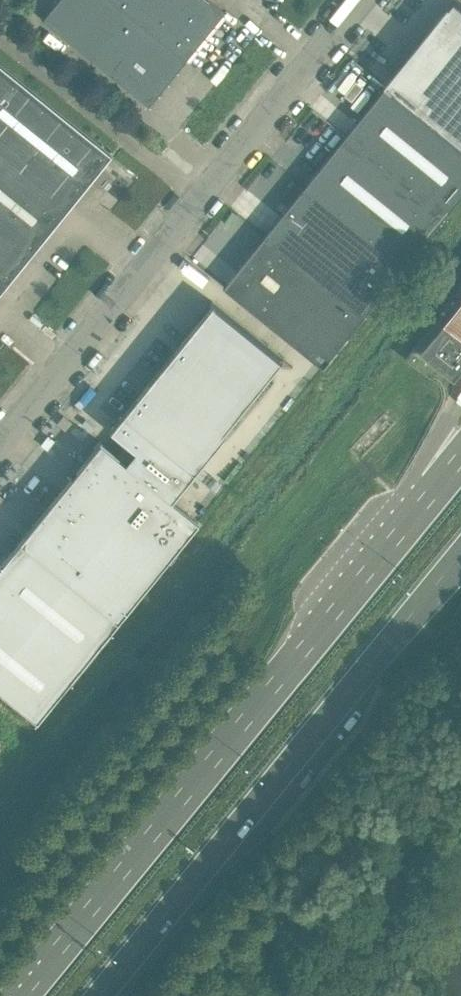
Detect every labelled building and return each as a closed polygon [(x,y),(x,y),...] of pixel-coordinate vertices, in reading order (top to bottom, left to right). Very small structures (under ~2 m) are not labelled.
[(223,12),(209,0),(55,0),(41,17),(148,104),(223,12)] [(393,87),(460,142),(460,2),(459,0),(453,0),(387,82),(393,87)] [(109,153),(0,64),(0,287),(109,153)] [(409,259),(460,194),(460,147),(385,85),(307,182),(409,259)] [(372,304),(409,259),(307,182),(271,226),(372,304)] [(323,364),(372,304),(271,226),(224,284),(323,364)] [(446,319),(449,322),(447,323),(460,334),(460,301),(446,319)] [(447,323),(449,322),(446,319),(444,322),(445,323),(423,350),(422,349),(420,352),(422,354),(423,353),(453,377),(452,378),(455,380),(457,378),(455,376),(460,369),(460,334),(447,323)] [(17,539),(116,619),(117,619),(116,618),(155,570),(156,571),(157,569),(195,521),(196,522),(197,520),(104,445),(105,443),(102,440),(101,442),(98,439),(96,441),(97,442),(59,489),(58,488),(57,490),(57,491),(19,539),(18,538),(17,539)] [(116,619),(17,539),(17,540),(0,561),(0,690),(36,719),(37,717),(75,669),(76,670),(77,668),(76,668),(115,620),(116,620),(116,619)]
